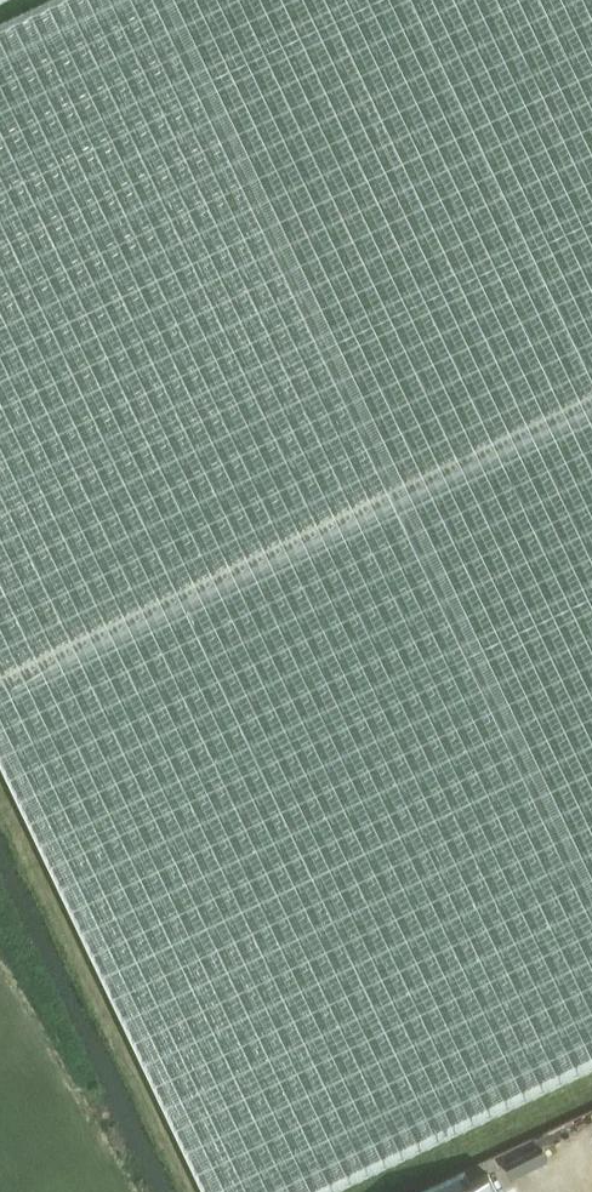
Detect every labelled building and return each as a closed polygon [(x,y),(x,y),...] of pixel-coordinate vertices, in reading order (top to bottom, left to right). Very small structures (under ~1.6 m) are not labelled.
[(0,23),(0,759),(206,1191),(314,1191),(591,1060),(591,0),(48,0),(0,23)] [(488,1173),(447,1191),(497,1191),(488,1173)]
